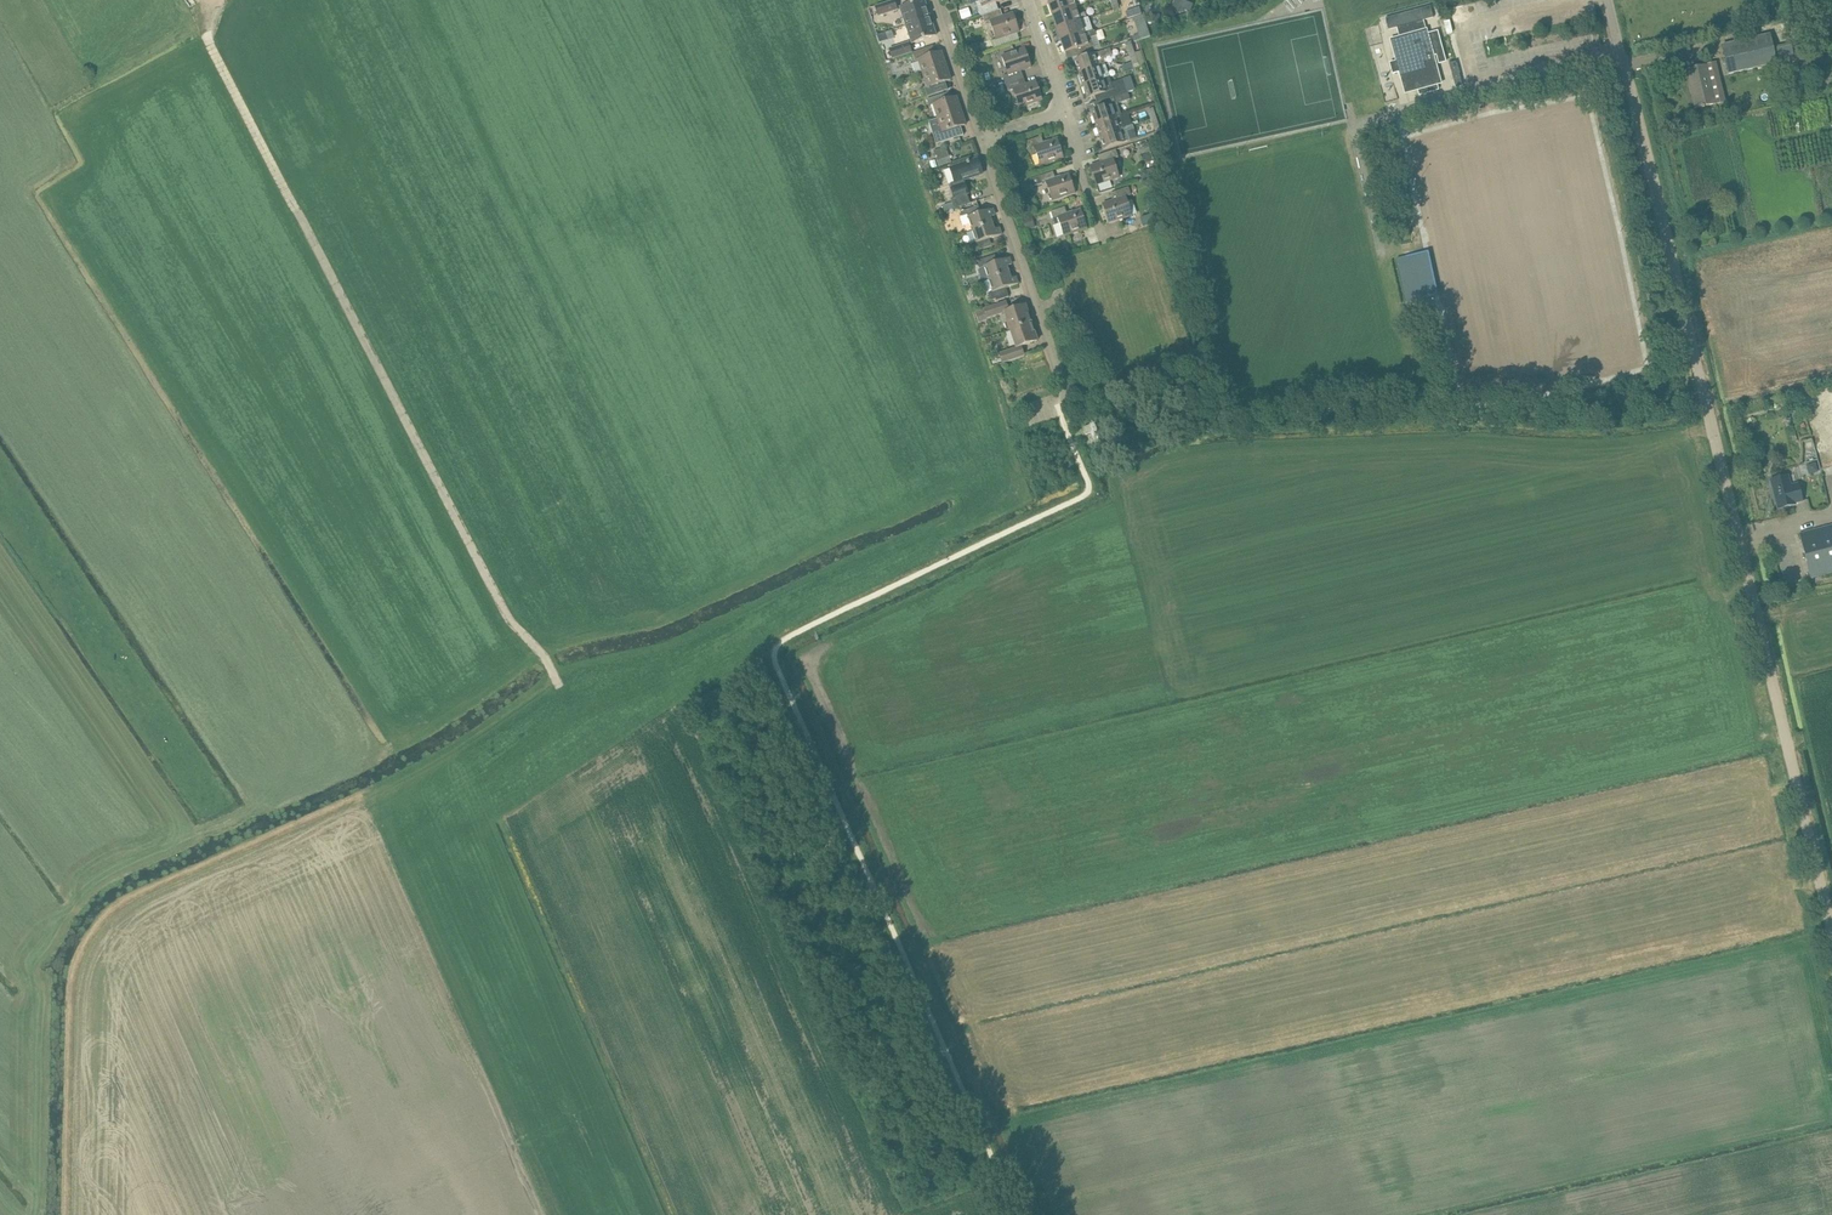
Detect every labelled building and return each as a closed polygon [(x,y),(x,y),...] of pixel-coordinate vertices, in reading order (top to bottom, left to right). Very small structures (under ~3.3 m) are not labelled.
[(879,16),(898,10),(894,0),(875,6),(879,16)] [(906,26),(930,17),(925,0),(923,0),(900,8),(906,26)] [(980,16),(983,15),(996,11),(994,3),(1004,0),(980,0),(981,1),(976,2),(980,16)] [(1053,16),(1076,9),(1073,2),(1078,1),(1077,0),(1060,0),(1049,4),(1053,16)] [(1112,10),(1118,8),(1116,0),(1112,0),(1110,1),(1112,10)] [(1170,12),(1178,15),(1180,9),(1184,1),(1182,0),(1175,0),(1170,12)] [(1430,6),(1385,18),(1388,30),(1397,28),(1399,37),(1391,40),(1396,61),(1390,63),(1393,73),(1399,72),(1405,93),(1423,89),(1424,93),(1433,90),(1432,85),(1441,83),(1433,56),(1437,55),(1439,64),(1446,62),(1437,32),(1427,34),(1424,20),(1434,18),(1430,6)] [(968,7),(959,11),(962,19),(971,16),(968,7)] [(1053,16),(1057,28),(1086,19),(1084,13),(1078,15),(1076,9),(1053,16)] [(997,11),(996,11),(983,15),(985,23),(990,21),(996,40),(1019,32),(1013,13),(999,18),(997,11)] [(1139,34),(1137,35),(1133,36),(1135,41),(1139,40),(1151,36),(1144,15),(1134,18),(1139,34)] [(930,17),(906,26),(912,43),(936,35),(930,17)] [(1057,28),(1061,40),(1083,33),(1082,27),(1088,25),(1086,19),(1057,28)] [(885,33),(876,36),(878,43),(887,40),(885,33)] [(1083,33),(1061,40),(1065,53),(1076,49),(1076,50),(1078,49),(1080,55),(1094,50),(1090,38),(1086,39),(1083,33)] [(1770,34),(1721,45),(1729,75),(1777,64),(1773,47),(1770,34)] [(1127,47),(1130,56),(1135,55),(1134,54),(1132,46),(1130,42),(1126,43),(1127,47)] [(890,50),(893,59),(912,53),(909,43),(890,50)] [(1791,43),(1773,47),(1777,64),(1795,60),(1791,43)] [(918,60),(923,74),(946,66),(942,52),(933,55),(931,47),(933,46),(913,53),(916,61),(918,60)] [(1003,76),(1005,83),(1020,79),(1018,72),(1031,67),(1025,48),(1002,56),(1008,75),(1003,76)] [(1075,61),(1079,73),(1105,65),(1103,58),(1112,55),(1110,49),(1075,61)] [(1130,56),(1133,66),(1134,68),(1146,64),(1142,51),(1134,54),(1135,55),(1130,56)] [(1453,62),(1449,63),(1454,80),(1461,78),(1456,62),(1453,62)] [(1716,62),(1708,64),(1708,65),(1717,102),(1718,103),(1726,102),(1716,62)] [(1079,73),(1083,86),(1110,77),(1105,65),(1079,73)] [(1706,107),(1705,105),(1717,102),(1708,65),(1686,70),(1695,108),(1702,107),(1702,108),(1706,107)] [(946,66),(923,74),(927,87),(925,88),(928,97),(948,90),(948,89),(945,90),(943,83),(951,80),(946,66)] [(1020,79),(1005,83),(1008,91),(1013,89),(1019,108),(1042,100),(1036,81),(1022,86),(1020,79),(1024,78),(1024,77),(1020,79)] [(1111,91),(1113,97),(1128,92),(1124,79),(1112,83),(1110,77),(1083,86),(1088,99),(1111,91)] [(996,90),(989,92),(992,99),(998,97),(996,90)] [(934,105),(938,119),(961,111),(957,97),(948,100),(946,94),(949,93),(949,92),(927,100),(929,107),(934,105)] [(1092,111),(1096,124),(1121,116),(1117,104),(1130,99),(1131,101),(1134,100),(1133,97),(1130,98),(1128,92),(1113,97),(1095,103),(1097,110),(1092,111)] [(961,111),(938,119),(929,122),(936,142),(962,133),(960,133),(958,127),(966,125),(961,111)] [(1121,116),(1096,124),(1100,136),(1125,128),(1121,116)] [(1125,128),(1100,136),(1105,149),(1130,141),(1127,132),(1134,129),(1133,125),(1125,128)] [(1027,141),(1030,148),(1034,147),(1041,166),(1064,158),(1057,139),(1044,143),(1041,136),(1027,141)] [(1090,166),(1097,185),(1118,178),(1112,160),(1117,159),(1115,150),(1101,155),(1104,161),(1090,166)] [(954,202),(943,206),(945,212),(959,207),(970,204),(967,194),(968,194),(963,180),(982,174),(978,159),(952,168),(957,182),(952,184),(956,198),(953,199),(954,202)] [(1032,187),(1042,184),(1046,182),(1052,201),(1075,193),(1069,174),(1056,179),(1053,172),(1030,179),(1032,187)] [(1116,199),(1103,204),(1109,223),(1132,215),(1126,198),(1127,198),(1127,196),(1130,195),(1127,188),(1114,192),(1116,199)] [(969,224),(971,230),(992,223),(990,216),(995,215),(993,209),(981,213),(978,206),(960,212),(962,217),(961,218),(963,225),(965,226),(969,224)] [(1051,212),(1053,219),(1055,225),(1060,223),(1064,236),(1087,229),(1081,209),(1067,214),(1065,207),(1051,212)] [(992,223),(971,230),(976,243),(971,244),(973,252),(980,250),(977,243),(1002,235),(1000,229),(995,231),(992,223)] [(1406,257),(1415,299),(1438,293),(1429,252),(1406,257)] [(965,261),(968,270),(975,268),(972,258),(965,261)] [(984,267),(989,279),(1009,273),(1007,265),(1012,264),(1010,258),(985,266),(983,259),(977,261),(979,268),(984,267)] [(996,299),(997,301),(1009,297),(1006,288),(1018,284),(1016,278),(1011,280),(1009,273),(989,279),(993,292),(988,294),(991,301),(996,299)] [(997,304),(985,308),(988,318),(1005,312),(1011,330),(1031,323),(1026,305),(1009,311),(1006,301),(997,304)] [(1000,357),(991,360),(993,365),(1002,362),(1003,364),(1025,356),(1021,346),(1038,341),(1031,323),(1011,330),(1016,347),(999,353),(1000,357)] [(1094,423),(1083,428),(1086,435),(1097,430),(1094,423)] [(1788,476),(1770,480),(1778,509),(1796,504),(1795,503),(1802,501),(1798,484),(1791,486),(1788,476)] [(1800,534),(1811,578),(1831,572),(1831,525),(1800,534)]
